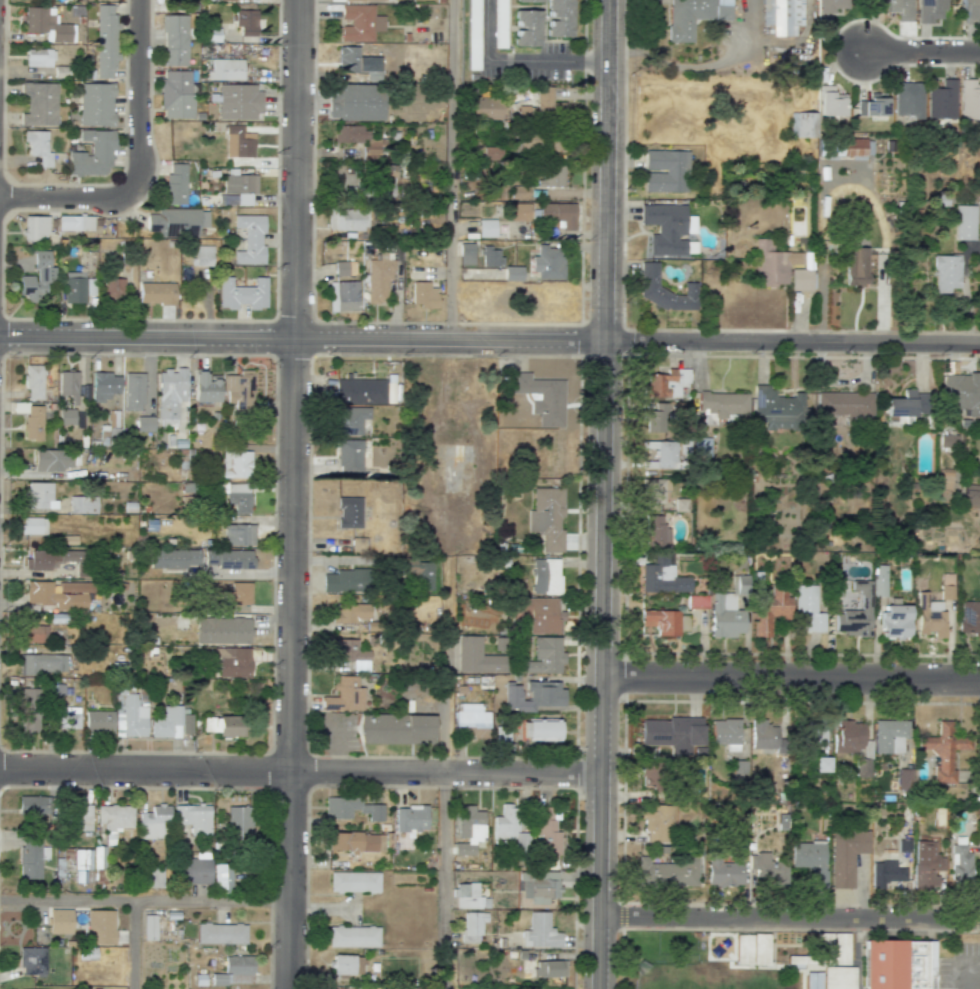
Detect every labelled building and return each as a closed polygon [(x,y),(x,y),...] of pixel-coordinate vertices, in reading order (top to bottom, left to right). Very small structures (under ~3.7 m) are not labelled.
[(571,37),(571,0),(547,0),(546,36),(571,37)] [(693,19),(731,20),(731,0),(669,0),(668,42),(693,43),(693,19)] [(771,24),(771,35),(795,36),(795,26),(802,26),(802,0),(761,0),(761,24),(771,24)] [(834,8),(847,8),(848,0),(819,0),(819,13),(834,13),(834,8)] [(897,12),(897,21),(910,21),(910,0),(885,0),(885,12),(897,12)] [(932,24),(932,18),(945,18),(945,0),(917,0),(917,23),(932,24)] [(960,23),(979,24),(979,0),(961,0),(960,23)] [(96,78),(116,78),(115,4),(95,4),(96,78)] [(373,5),(341,5),(341,19),(350,19),(350,26),(341,26),(341,41),(373,41),(373,32),(384,32),(384,16),(373,16),(373,5)] [(70,43),(70,24),(55,24),(55,8),(24,7),(23,31),(51,32),(50,42),(70,43)] [(240,36),(256,36),(257,10),(235,10),(234,26),(240,26),(240,36)] [(515,46),(539,46),(539,10),(515,10),(514,28),(515,28),(515,46)] [(188,15),(163,15),(162,66),(187,66),(188,15)] [(358,47),(339,46),(339,72),(357,73),(358,47)] [(51,66),(51,49),(26,49),(25,66),(51,66)] [(243,59),(212,59),(211,72),(208,72),(207,80),(243,80),(243,59)] [(190,71),(161,71),(161,110),(164,110),(164,118),(193,119),(194,93),(197,93),(198,83),(190,83),(190,71)] [(956,79),(941,79),(941,88),(927,88),(927,118),(955,119),(956,79)] [(960,79),(959,118),(979,119),(979,84),(974,84),(975,79),(960,79)] [(56,126),(56,83),(21,82),(20,94),(27,94),(26,113),(20,113),(20,125),(56,126)] [(896,123),(923,122),(922,82),(895,83),(896,123)] [(79,126),(113,126),(113,83),(79,84),(79,126)] [(218,119),(255,120),(255,112),(261,112),(262,92),(255,92),(255,85),(219,84),(218,119)] [(383,120),(384,85),(328,84),(328,120),(383,120)] [(819,115),(844,115),(845,94),(833,94),(833,85),(820,85),(819,115)] [(553,87),(536,86),(535,114),(552,115),(553,87)] [(500,120),(501,97),(469,96),(469,119),(500,120)] [(870,121),(887,121),(887,97),(869,98),(869,101),(858,101),(858,115),(870,115),(870,121)] [(790,137),(815,137),(816,113),(790,112),(790,137)] [(226,157),(254,157),(254,133),(243,133),(242,125),(225,125),(226,157)] [(362,157),(377,158),(378,138),(368,138),(368,127),(334,126),(334,142),(362,143),(362,157)] [(46,131),(23,130),(23,143),(29,143),(28,156),(39,156),(39,167),(51,167),(52,152),(46,152),(46,131)] [(68,153),(68,175),(112,175),(112,130),(79,130),(78,141),(91,141),(90,153),(68,153)] [(819,159),(872,158),(871,139),(819,140),(819,159)] [(500,161),(500,146),(481,146),(481,161),(500,161)] [(644,191),(687,192),(688,151),(644,150),(644,171),(644,191)] [(185,205),(186,164),(170,163),(169,174),(163,174),(162,205),(185,205)] [(563,164),(537,165),(538,187),(563,186),(563,164)] [(378,197),(394,196),(393,165),(376,165),(378,197)] [(512,186),(511,197),(528,198),(528,187),(512,186)] [(509,221),(528,221),(529,203),(510,203),(509,221)] [(574,204),(539,203),(539,221),(556,221),(556,230),(574,230),(574,204)] [(649,255),(695,255),(695,241),(678,241),(678,234),(696,234),(695,216),(686,216),(685,204),(639,205),(640,225),(657,224),(657,234),(649,234),(649,255)] [(976,206),(955,205),(955,239),(975,240),(976,206)] [(147,214),(147,231),(157,231),(157,237),(196,237),(196,227),(208,227),(208,210),(157,209),(157,214),(147,214)] [(328,231),(367,231),(367,210),(328,209),(328,231)] [(233,264),(263,264),(263,215),(233,215),(233,228),(244,228),(243,251),(233,251),(233,264)] [(48,216),(23,216),(23,240),(47,241),(48,216)] [(92,230),(93,216),(59,216),(58,229),(92,230)] [(495,237),(495,220),(478,219),(477,237),(495,237)] [(754,285),(789,285),(789,269),(804,269),(804,252),(772,252),(772,238),(754,238),(754,285)] [(473,243),(459,243),(459,265),(474,265),(473,243)] [(564,279),(565,248),(546,248),(546,244),(537,244),(537,256),(531,256),(531,272),(537,272),(537,279),(564,279)] [(194,265),(211,266),(212,246),(195,245),(194,265)] [(482,266),(501,266),(501,247),(482,247),(482,266)] [(866,247),(866,273),(868,273),(868,284),(862,284),(862,286),(859,286),(859,288),(852,288),(852,285),(845,285),(845,247),(866,247)] [(20,275),(20,302),(38,302),(38,295),(51,295),(51,267),(49,267),(49,250),(34,250),(34,275),(20,275)] [(367,303),(386,303),(387,279),(392,279),(393,259),(385,259),(386,252),(378,252),(378,260),(367,260),(367,303)] [(935,293),(950,293),(950,288),(960,288),(959,255),(934,256),(935,293)] [(347,261),(334,261),(334,276),(347,275),(347,261)] [(697,307),(696,282),(683,282),(683,292),(658,292),(657,262),(639,262),(640,308),(697,307)] [(522,267),(504,266),(504,280),(521,280),(522,267)] [(790,291),(810,291),(810,269),(790,270),(790,291)] [(63,302),(84,303),(84,295),(94,295),(94,278),(84,278),(84,272),(64,272),(63,302)] [(266,277),(254,277),(254,286),(231,287),(231,277),(219,277),(219,308),(237,308),(237,304),(248,303),(248,308),(266,308),(266,277)] [(122,278),(103,279),(103,300),(122,300),(122,278)] [(358,310),(357,281),(335,282),(336,311),(358,310)] [(138,303),(174,304),(174,283),(139,282),(138,303)] [(411,307),(436,307),(436,284),(412,283),(411,307)] [(43,365),(24,365),(24,387),(27,387),(27,399),(42,399),(43,365)] [(159,370),(158,425),(177,426),(178,401),(185,401),(186,368),(174,367),(174,371),(159,370)] [(643,397),(679,397),(679,385),(689,386),(689,369),(667,368),(666,374),(647,374),(647,384),(643,384),(643,397)] [(222,375),(222,391),(227,392),(226,405),(251,406),(253,371),(240,370),(239,375),(222,375)] [(68,395),(69,405),(78,405),(77,371),(59,372),(59,395),(68,395)] [(194,402),(219,402),(219,375),(207,375),(207,371),(193,371),(194,402)] [(111,372),(92,372),(93,402),(108,402),(108,393),(120,393),(120,376),(111,376),(111,372)] [(538,427),(564,427),(564,379),(529,380),(529,372),(510,372),(510,394),(529,394),(530,414),(538,414),(538,427)] [(143,373),(125,373),(124,410),(143,411),(143,373)] [(942,409),(968,409),(968,417),(979,417),(979,374),(943,373),(942,409)] [(385,404),(385,380),(335,379),(334,403),(385,404)] [(393,382),(386,383),(387,402),(394,402),(393,382)] [(804,392),(793,392),(793,397),(775,397),(775,386),(753,387),(753,416),(763,416),(763,429),(795,429),(795,419),(804,419),(804,392)] [(886,398),(886,422),(910,422),(910,414),(924,414),(923,391),(903,391),(903,398),(886,398)] [(748,393),(698,392),(698,412),(702,412),(702,425),(714,425),(715,417),(747,417),(748,393)] [(872,393),(817,392),(816,423),(828,423),(828,415),(872,415),(872,393)] [(645,432),(668,432),(668,403),(654,403),(654,410),(644,410),(645,432)] [(361,436),(362,419),(369,419),(370,408),(331,406),(330,435),(361,436)] [(59,425),(75,424),(75,409),(59,409),(59,425)] [(154,417),(136,417),(136,431),(154,431),(154,417)] [(939,445),(956,446),(957,435),(940,435),(939,445)] [(710,456),(710,438),(693,437),(693,456),(710,456)] [(336,440),(337,475),(361,474),(361,440),(336,440)] [(643,468),(676,467),(676,441),(643,442),(643,449),(657,448),(657,461),(643,461),(643,468)] [(443,493),(472,493),(473,445),(436,444),(435,481),(443,481),(443,493)] [(34,470),(72,471),(73,450),(35,449),(34,470)] [(222,477),(249,478),(250,451),(223,451),(222,477)] [(951,489),(952,469),(942,469),(941,489),(951,489)] [(52,483),(28,483),(28,491),(23,490),(23,508),(57,508),(57,501),(52,501),(52,483)] [(249,514),(251,484),(227,483),(226,504),(235,505),(235,513),(249,514)] [(965,484),(964,506),(979,506),(979,485),(965,484)] [(563,488),(533,488),(533,510),(528,510),(528,532),(541,532),(541,552),(563,552),(563,530),(559,530),(560,517),(563,517),(563,488)] [(68,513),(96,514),(97,497),(69,496),(68,513)] [(361,497),(338,498),(338,528),(361,528),(361,497)] [(645,515),(646,534),(642,534),(642,547),(670,547),(670,528),(663,528),(663,515),(645,515)] [(22,534),(46,535),(46,518),(22,517),(22,534)] [(254,524),(224,524),(224,546),(254,545),(254,524)] [(351,551),(364,552),(365,538),(351,537),(351,551)] [(199,549),(150,550),(150,569),(199,568),(199,549)] [(252,568),(252,550),(204,549),(204,567),(252,568)] [(25,570),(57,569),(56,550),(30,551),(30,558),(24,558),(25,570)] [(76,561),(77,575),(82,575),(81,550),(59,551),(59,562),(76,561)] [(641,592),(690,591),(690,577),(674,577),(673,552),(652,553),(652,564),(641,564),(641,592)] [(560,594),(560,559),(532,558),(532,594),(560,594)] [(432,560),(403,561),(403,574),(412,574),(413,590),(432,589),(432,560)] [(885,565),(874,565),(874,597),(886,596),(885,565)] [(365,591),(364,569),(329,571),(330,592),(365,591)] [(941,600),(953,600),(953,574),(940,574),(941,600)] [(710,637),(736,638),(736,633),(744,633),(744,610),(734,610),(734,598),(747,598),(748,575),(732,575),(732,593),(711,593),(710,637)] [(840,578),(831,579),(832,596),(841,596),(840,578)] [(870,636),(871,580),(852,580),(851,590),(861,590),(860,611),(835,611),(835,631),(844,631),(844,636),(870,636)] [(55,610),(86,611),(87,593),(51,592),(51,582),(26,581),(26,604),(55,604),(55,610)] [(59,592),(92,593),(92,582),(59,582),(59,592)] [(251,582),(230,582),(230,592),(218,591),(217,604),(250,605),(251,582)] [(771,637),(771,617),(790,617),(790,596),(786,596),(786,584),(771,584),(771,596),(754,597),(754,638),(771,637)] [(805,632),(825,632),(825,613),(817,613),(816,585),(795,585),(795,618),(804,618),(805,632)] [(916,633),(933,634),(933,638),(943,638),(944,601),(926,601),(927,592),(918,592),(916,633)] [(959,601),(959,635),(979,635),(979,602),(959,601)] [(334,603),(334,623),(369,624),(370,604),(334,603)] [(910,605),(882,605),(881,638),(910,638),(910,605)] [(641,626),(656,626),(656,635),(679,635),(679,611),(641,610),(641,626)] [(196,644),(250,644),(249,617),(196,618),(196,644)] [(47,625),(23,626),(23,642),(47,642),(47,625)] [(458,637),(457,672),(501,673),(502,655),(481,655),(481,637),(458,637)] [(560,673),(560,664),(564,664),(564,652),(561,652),(560,637),(529,637),(529,661),(522,661),(522,673),(560,673)] [(369,651),(357,651),(357,639),(336,639),(335,660),(353,661),(353,672),(369,672),(369,651)] [(213,648),(212,656),(218,657),(218,676),(249,677),(250,648),(213,648)] [(66,654),(19,654),(19,674),(66,673),(66,654)] [(322,709),(362,710),(363,687),(357,687),(357,676),(335,676),(334,697),(322,696),(322,709)] [(564,706),(564,689),(558,689),(559,682),(526,681),(525,691),(529,691),(529,701),(520,700),(520,685),(504,685),(504,711),(534,711),(534,705),(564,706)] [(147,737),(147,705),(136,705),(137,694),(127,693),(128,685),(116,684),(115,736),(147,737)] [(38,734),(39,689),(20,688),(19,733),(38,734)] [(482,704),(455,703),(455,735),(487,736),(488,712),(481,712),(482,704)] [(181,706),(163,705),(163,717),(151,716),(150,737),(180,738),(180,733),(191,734),(192,714),(181,714),(181,706)] [(79,707),(57,707),(57,730),(79,730),(79,707)] [(113,711),(85,711),(85,733),(113,733),(113,711)] [(434,715),(359,714),(359,743),(433,744),(434,715)] [(216,738),(243,737),(242,715),(216,716),(216,738)] [(641,719),(641,745),(671,745),(671,752),(691,752),(691,745),(702,745),(702,718),(641,719)] [(739,720),(712,719),(711,744),(726,744),(725,751),(738,751),(739,720)] [(767,719),(752,719),(751,748),(775,749),(776,726),(767,726),(767,719)] [(521,721),(521,740),(560,740),(560,720),(521,721)] [(902,737),(907,738),(908,720),(874,720),(874,753),(902,754),(902,737)] [(935,784),(956,783),(955,770),(951,770),(951,750),(968,750),(967,737),(952,737),(951,720),(937,721),(938,737),(919,737),(920,752),(934,752),(935,784)] [(834,752),(863,752),(864,722),(835,721),(834,752)] [(829,757),(815,757),(814,771),(829,771),(829,757)] [(855,777),(870,777),(870,759),(856,758),(855,777)] [(640,787),(660,787),(660,762),(641,761),(640,787)] [(913,769),(898,769),(897,790),(912,790),(913,769)] [(17,816),(49,816),(50,796),(18,796),(17,816)] [(350,819),(350,809),(359,809),(359,814),(368,814),(368,821),(383,821),(383,804),(359,804),(360,798),(325,797),(324,819),(350,819)] [(91,804),(65,805),(65,830),(91,830),(91,804)] [(139,839),(168,838),(168,804),(151,805),(151,813),(139,813),(139,839)] [(190,835),(210,835),(209,804),(173,805),(173,824),(190,824),(190,835)] [(647,842),(673,842),(674,805),(640,804),(639,819),(644,819),(644,830),(647,830),(647,842)] [(133,805),(97,805),(97,823),(105,823),(105,843),(114,843),(114,829),(133,829),(133,805)] [(474,855),(474,841),(484,841),(484,811),(474,811),(474,805),(459,805),(459,837),(466,837),(466,843),(454,843),(454,854),(474,855)] [(493,839),(515,840),(515,851),(526,851),(526,832),(518,832),(518,805),(501,805),(501,817),(493,816),(493,839)] [(252,837),(251,806),(227,807),(227,838),(252,837)] [(427,806),(395,806),(395,831),(426,831),(427,806)] [(559,831),(555,831),(556,807),(534,807),(534,835),(542,835),(542,859),(559,859),(559,831)] [(830,888),(853,889),(854,853),(869,853),(869,831),(832,830),(830,888)] [(41,879),(40,832),(22,833),(22,846),(18,846),(19,879),(41,879)] [(328,833),(328,850),(348,851),(348,852),(383,852),(384,833),(328,833)] [(810,888),(825,888),(826,842),(792,841),(791,867),(811,868),(810,888)] [(934,841),(915,841),(914,887),(944,888),(945,856),(934,856),(934,841)] [(971,852),(966,852),(966,845),(951,845),(951,880),(970,881),(971,852)] [(103,869),(104,847),(94,846),(93,868),(103,869)] [(748,853),(749,878),(786,877),(786,860),(768,861),(768,852),(748,853)] [(742,863),(720,862),(720,855),(708,855),(707,885),(742,886),(742,863)] [(637,885),(697,886),(698,857),(687,856),(687,864),(649,863),(649,856),(638,856),(637,885)] [(174,884),(210,884),(210,859),(175,858),(174,884)] [(872,862),(872,889),(884,888),(883,881),(907,880),(906,867),(895,867),(895,861),(872,862)] [(231,864),(213,864),(214,892),(232,892),(231,864)] [(163,887),(162,865),(140,866),(142,888),(163,887)] [(329,871),(329,891),(379,892),(379,872),(329,871)] [(559,872),(520,872),(520,898),(529,898),(529,904),(548,904),(548,898),(559,898),(559,872)] [(455,908),(489,908),(489,897),(478,897),(479,883),(453,883),(453,897),(455,897),(455,908)] [(71,934),(72,910),(50,909),(49,934),(71,934)] [(114,944),(114,910),(87,910),(87,944),(114,944)] [(521,930),(521,947),(561,947),(561,932),(550,932),(550,912),(529,911),(528,930),(521,930)] [(480,944),(480,922),(487,922),(487,912),(463,912),(462,943),(480,944)] [(156,940),(156,915),(144,915),(143,940),(156,940)] [(246,944),(246,924),(197,924),(197,943),(246,944)] [(328,926),(328,946),(378,946),(378,927),(328,926)] [(753,933),(752,965),(768,965),(768,933),(753,933)] [(830,933),(815,933),(815,964),(830,964),(830,933)] [(848,965),(848,933),(832,933),(832,964),(848,965)] [(735,935),(735,964),(751,965),(752,935),(735,935)] [(934,941),(934,988),(863,988),(863,939),(904,940),(905,941),(934,941)] [(20,975),(46,975),(45,947),(20,947),(20,975)] [(224,973),(211,974),(211,985),(252,984),(252,955),(223,956),(224,973)] [(361,975),(361,956),(333,955),(332,974),(361,975)] [(533,977),(565,977),(564,960),(533,961),(533,977)] [(824,966),(823,988),(854,988),(855,967),(824,966)] [(821,972),(805,972),(804,988),(820,988),(821,972)]
